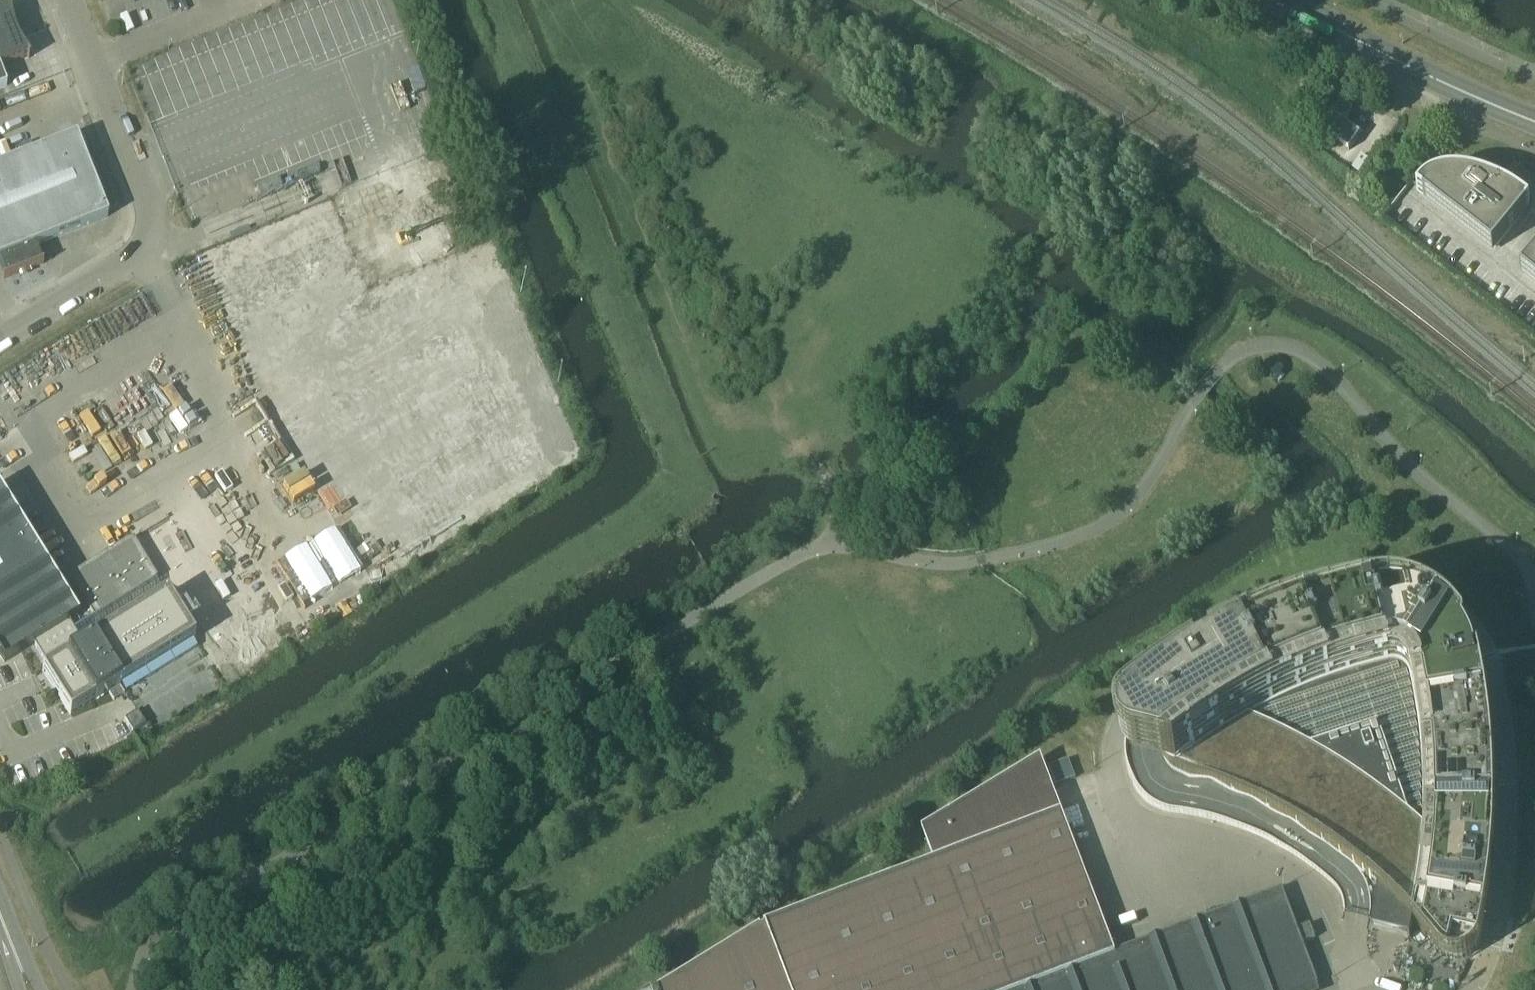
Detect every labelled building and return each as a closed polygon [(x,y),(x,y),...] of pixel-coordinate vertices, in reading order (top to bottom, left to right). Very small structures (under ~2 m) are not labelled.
[(27,57),(28,59),(30,59),(18,38),(19,32),(18,32),(14,29),(9,5),(7,6),(8,8),(0,11),(0,68),(27,57)] [(1331,114),(1320,129),(1325,133),(1349,150),(1348,151),(1348,152),(1360,135),(1347,125),(1348,124),(1345,122),(1353,111),(1342,103),(1333,115),(1331,114)] [(3,280),(43,264),(43,263),(41,263),(35,246),(107,218),(108,217),(108,216),(77,138),(76,137),(75,137),(0,166),(0,267),(4,278),(3,278),(3,280)] [(1436,182),(1430,185),(1424,188),(1419,191),(1417,193),(1493,252),(1530,204),(1529,204),(1525,200),(1522,197),(1518,194),(1514,191),(1510,188),(1505,186),(1499,183),(1492,180),(1485,178),(1478,177),(1471,177),(1464,176),(1457,177),(1450,178),(1442,180),(1436,182)] [(1521,274),(1534,285),(1534,256),(1521,274)] [(1275,366),(1270,373),(1279,380),(1283,375),(1279,373),(1281,371),(1281,368),(1278,366),(1275,366)] [(4,664),(34,645),(48,667),(42,671),(44,673),(53,690),(65,708),(70,716),(83,708),(108,693),(109,692),(121,684),(125,692),(197,647),(192,640),(194,639),(191,632),(178,612),(167,594),(165,595),(155,580),(157,578),(133,540),(132,540),(133,542),(72,579),(71,578),(70,579),(93,617),(74,629),(70,623),(79,617),(58,583),(48,568),(28,534),(0,489),(0,657),(4,664)] [(1128,743),(1126,756),(1127,767),(1130,778),(1137,789),(1144,796),(1149,801),(1161,807),(1166,809),(1192,813),(1203,816),(1214,818),(1243,828),(1266,838),(1279,845),(1292,852),(1309,864),(1318,871),(1327,878),(1335,886),(1335,885),(1336,885),(1354,866),(1355,867),(1363,874),(1364,874),(1371,880),(1378,886),(1376,904),(1374,921),(1374,922),(1372,930),(1408,939),(1410,939),(1413,926),(1413,925),(1414,921),(1436,947),(1451,959),(1458,960),(1466,958),(1472,954),(1479,935),(1486,891),(1490,858),(1491,843),(1493,824),(1493,794),(1491,764),(1490,743),(1486,717),(1484,703),(1481,688),(1478,675),(1474,659),(1466,644),(1453,628),(1440,617),(1436,615),(1425,610),(1409,606),(1392,605),(1380,606),(1374,607),(1358,611),(1335,617),(1326,620),(1293,632),(1277,638),(1262,645),(1246,652),(1234,658),(1219,666),(1215,669),(1202,677),(1195,680),(1187,685),(1158,707),(1138,723),(1132,732),(1128,743)] [(145,726),(137,713),(124,721),(132,734),(145,726)] [(1041,759),(923,830),(934,861),(766,924),(660,989),(1302,989),(1318,984),(1303,943),(1298,930),(1284,890),(1115,953),(1041,759)] [(1310,925),(1298,930),(1303,943),(1315,939),(1310,925)]
